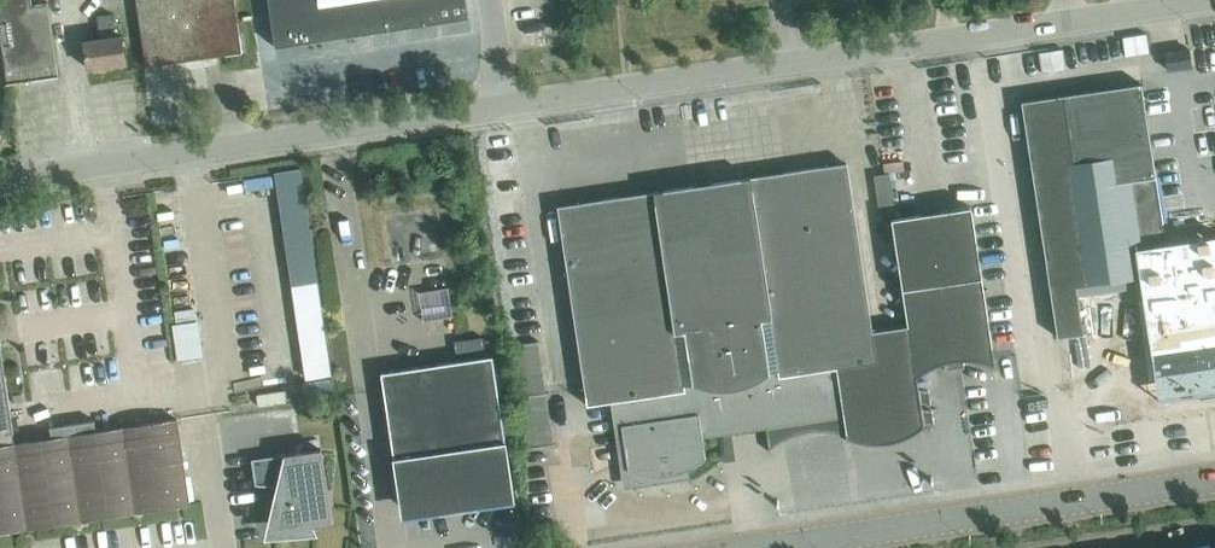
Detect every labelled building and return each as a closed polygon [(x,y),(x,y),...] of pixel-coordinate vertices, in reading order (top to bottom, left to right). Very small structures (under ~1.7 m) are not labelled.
[(59,75),(48,2),(32,5),(32,0),(0,0),(0,32),(8,83),(59,75)] [(146,62),(183,56),(184,60),(186,60),(185,52),(200,50),(201,54),(225,51),(226,54),(242,51),(238,21),(236,21),(233,0),(137,0),(146,62)] [(469,17),(466,0),(268,0),(275,46),(469,17)] [(106,65),(126,62),(122,35),(116,36),(112,13),(97,15),(100,38),(84,41),(89,68),(95,67),(95,70),(107,68),(106,65)] [(1168,69),(1191,65),(1189,48),(1165,52),(1168,69)] [(1177,319),(1151,151),(1141,83),(1022,101),(1057,336),(1068,335),(1076,388),(1128,381),(1128,384),(1183,376),(1175,319),(1177,319)] [(931,403),(929,388),(919,386),(917,377),(924,372),(926,371),(931,368),(938,365),(943,363),(945,362),(946,369),(965,367),(964,360),(972,360),(975,360),(980,361),(986,363),(991,365),(994,366),(994,368),(996,367),(971,206),(892,218),(908,325),(872,330),(855,217),(855,216),(850,178),(849,177),(847,163),(558,206),(585,389),(587,404),(617,400),(621,424),(615,425),(615,426),(621,426),(628,470),(637,473),(646,475),(654,476),(663,476),(672,474),(680,472),(681,479),(682,478),(681,472),(689,468),(692,467),(698,464),(703,460),(706,458),(701,430),(768,420),(770,429),(766,429),(770,451),(771,450),(771,448),(775,445),(777,444),(782,441),(787,438),(791,436),(799,433),(807,432),(813,431),(818,431),(823,431),(829,432),(834,433),(839,434),(847,437),(847,439),(849,439),(849,438),(851,439),(856,440),(862,442),(867,443),(872,443),(881,443),(886,442),(892,442),(894,441),(902,439),(910,435),(917,431),(921,428),(923,427),(924,428),(925,427),(924,421),(934,423),(932,410),(922,407),(921,401),(931,403)] [(879,213),(895,210),(890,172),(874,174),(879,213)] [(319,280),(291,284),(306,378),(333,373),(319,280)] [(202,355),(196,320),(172,324),(177,359),(202,355)] [(95,420),(50,426),(51,437),(16,442),(0,336),(0,531),(190,502),(178,418),(97,430),(95,420)] [(507,456),(500,406),(492,356),(382,372),(402,515),(404,515),(402,505),(517,488),(517,487),(512,487),(508,456),(507,456)] [(333,522),(322,448),(252,459),(256,484),(282,486),(279,526),(314,529),(315,525),(333,522)]
